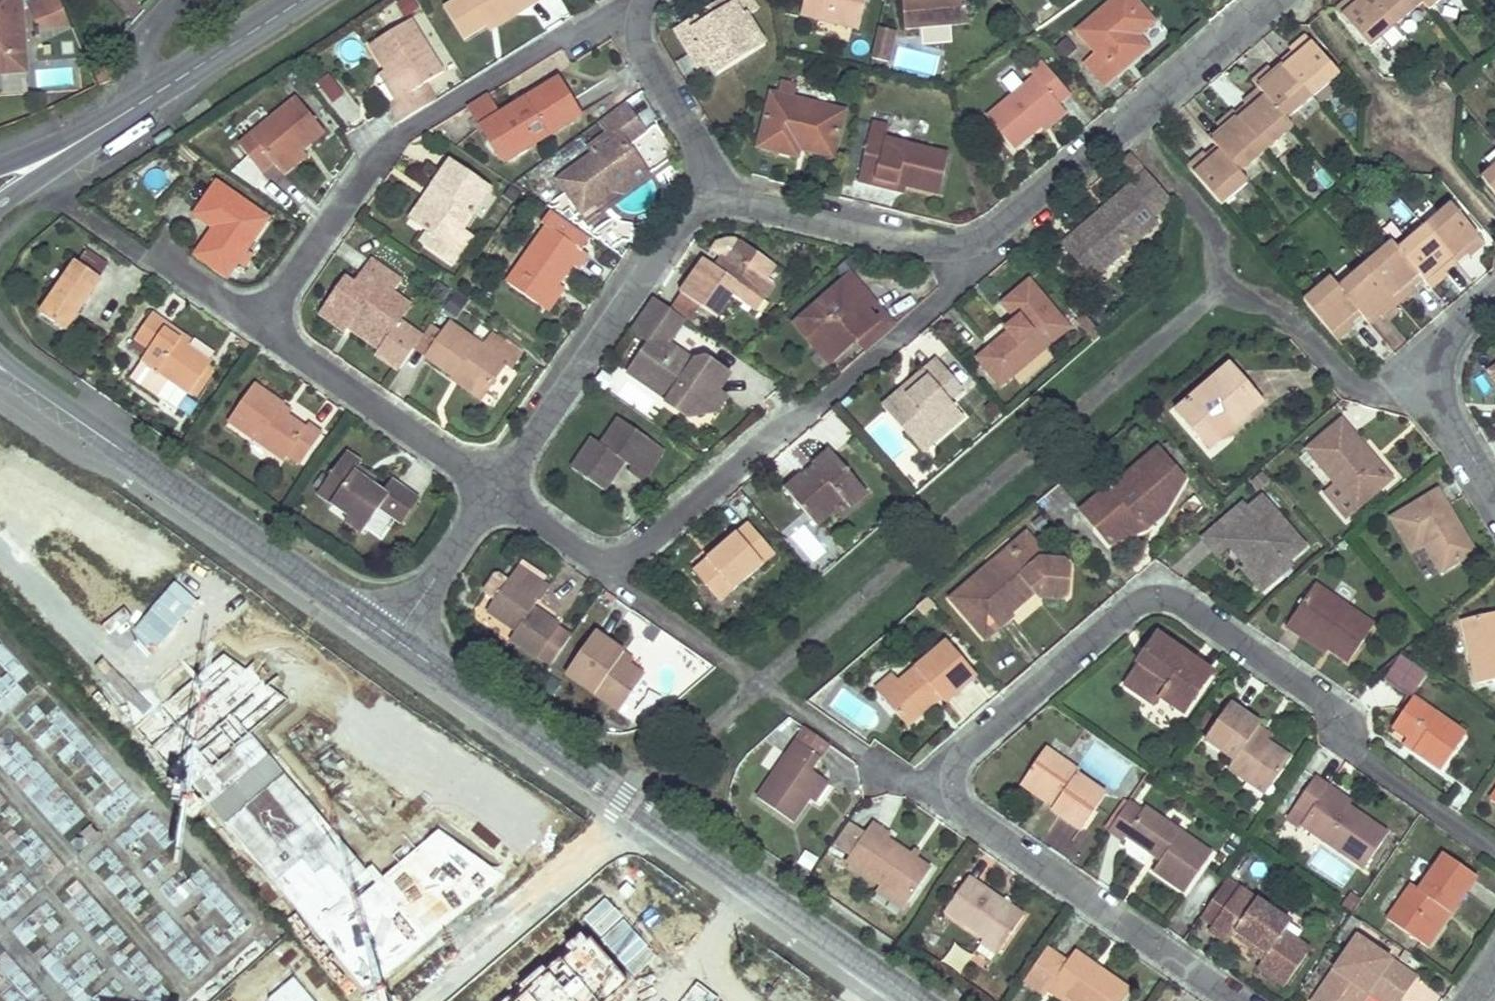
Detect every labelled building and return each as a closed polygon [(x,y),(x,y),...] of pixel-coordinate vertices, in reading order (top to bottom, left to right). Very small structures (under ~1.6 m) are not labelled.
[(540,0),(456,0),(442,8),(461,41),(485,27),(521,5),(524,11),(541,1),(540,0)] [(714,67),(722,80),(769,50),(750,21),(761,14),(752,0),(732,0),(678,35),(693,57),(703,50),(714,67)] [(799,15),(858,29),(865,0),(803,0),(799,15)] [(905,30),(967,23),(964,0),(903,0),(905,30)] [(1142,6),(1137,0),(1115,0),(1079,29),(1098,51),(1085,61),(1105,86),(1151,49),(1140,36),(1156,23),(1142,6)] [(1397,25),(1375,0),(1354,0),(1340,12),(1369,49),(1397,25)] [(1423,3),(1421,0),(1375,0),(1397,25),(1423,3)] [(1443,0),(1421,0),(1423,3),(1430,11),(1443,0)] [(485,27),(488,32),(524,11),(521,5),(485,27)] [(73,28),(68,17),(39,29),(73,28)] [(442,74),(410,20),(369,47),(384,72),(400,98),(393,102),(388,106),(397,124),(425,107),(416,92),(442,74)] [(889,66),(895,34),(876,30),(869,62),(889,66)] [(1309,38),(1282,61),(1313,98),(1338,76),(1309,38)] [(903,47),(898,68),(933,76),(938,55),(903,47)] [(693,57),(704,74),(714,67),(703,50),(693,57)] [(1282,61),(1255,84),(1261,92),(1286,121),(1313,98),(1282,61)] [(1035,76),(986,116),(1014,150),(1040,128),(1062,109),(1059,105),(1069,96),(1041,63),(1031,72),(1035,76)] [(28,93),(26,70),(0,71),(0,95),(28,93)] [(384,72),(377,76),(393,102),(400,98),(384,72)] [(511,158),(579,117),(557,81),(498,117),(487,98),(468,109),(492,147),(501,142),(511,158)] [(779,95),(773,94),(760,146),(799,156),(801,149),(804,139),(836,148),(845,112),(795,99),(798,88),(782,84),(779,95)] [(1261,92),(1235,114),(1267,152),(1294,130),(1286,121),(1261,92)] [(324,134),(295,100),(237,147),(260,177),(272,166),(276,171),(300,153),(324,134)] [(647,177),(626,146),(644,133),(625,105),(598,124),(606,136),(587,149),(592,156),(557,181),(581,216),(614,193),(622,196),(647,177)] [(1066,113),(1062,109),(1040,128),(1045,132),(1066,113)] [(1209,136),(1217,146),(1241,174),(1267,152),(1235,114),(1209,136)] [(887,142),(890,128),(872,124),(860,181),(874,184),(876,178),(907,185),(939,191),(947,155),(887,142)] [(801,149),(834,157),(836,148),(804,139),(801,149)] [(501,142),(492,147),(503,165),(511,158),(501,142)] [(1241,174),(1217,146),(1189,169),(1220,205),(1248,182),(1241,174)] [(300,153),(276,171),(282,177),(305,159),(300,153)] [(1145,173),(1132,158),(1122,167),(1135,182),(1145,173)] [(490,190),(449,161),(431,187),(438,192),(414,226),(424,233),(448,249),(462,230),(490,190)] [(1482,178),(1494,194),(1494,167),(1482,178)] [(1173,205),(1148,176),(1130,190),(1109,208),(1113,213),(1093,229),(1089,224),(1075,235),(1104,270),(1159,225),(1154,220),(1173,205)] [(874,184),(906,191),(907,185),(876,178),(874,184)] [(266,222),(216,185),(194,216),(215,233),(226,241),(219,254),(222,256),(211,270),(227,280),(236,266),(240,268),(249,255),(245,253),(266,222)] [(438,192),(431,187),(408,221),(414,226),(438,192)] [(1450,205),(1425,226),(1456,261),(1481,240),(1450,205)] [(1113,213),(1109,208),(1089,224),(1093,229),(1113,213)] [(590,238),(550,209),(540,223),(545,227),(505,285),(538,307),(556,282),(568,264),(575,269),(585,254),(581,251),(590,238)] [(1425,226),(1420,231),(1451,265),(1454,263),(1456,261),(1425,226)] [(472,239),(462,230),(448,249),(424,233),(418,244),(452,268),(472,239)] [(1420,231),(1397,250),(1421,278),(1428,286),(1451,265),(1420,231)] [(226,241),(215,233),(196,261),(211,270),(222,256),(219,254),(226,241)] [(1104,270),(1075,235),(1064,244),(1092,280),(1104,270)] [(762,295),(767,288),(772,281),(766,277),(774,266),(739,241),(717,270),(704,260),(681,291),(715,317),(732,295),(742,303),(753,288),(762,295)] [(1390,242),(1365,263),(1396,300),(1421,278),(1397,250),(1390,242)] [(102,276),(78,259),(41,311),(66,329),(102,276)] [(372,262),(362,275),(352,289),(345,282),(320,314),(346,333),(348,331),(353,322),(385,345),(400,324),(393,318),(390,300),(394,293),(401,284),(372,262)] [(1365,263),(1337,286),(1360,313),(1369,323),(1396,300),(1365,263)] [(882,314),(850,275),(841,283),(857,302),(873,322),(882,314)] [(1360,313),(1337,286),(1329,277),(1301,300),(1332,337),(1360,313)] [(1006,302),(1012,309),(1019,316),(1006,327),(1009,331),(978,357),(1002,386),(1071,327),(1032,280),(1006,302)] [(546,313),(564,288),(556,282),(538,307),(546,313)] [(873,322),(857,302),(841,283),(798,318),(830,358),(851,340),(861,352),(892,326),(882,314),(873,322)] [(742,303),(751,310),(762,295),(753,288),(742,303)] [(400,324),(412,307),(394,293),(390,300),(393,318),(400,324)] [(683,318),(653,297),(630,330),(646,341),(625,370),(667,400),(665,403),(686,418),(694,406),(706,402),(715,390),(726,374),(705,359),(691,361),(665,343),(683,318)] [(1079,317),(1084,314),(1076,304),(1071,308),(1079,317)] [(171,323),(155,311),(138,337),(150,347),(142,359),(169,378),(191,394),(214,362),(190,343),(168,328),(171,323)] [(1094,342),(1102,335),(1084,314),(1079,317),(1076,320),(1094,342)] [(793,323),(825,362),(830,358),(798,318),(793,323)] [(348,331),(380,352),(385,345),(353,322),(348,331)] [(193,338),(171,323),(168,328),(190,343),(193,338)] [(483,349),(449,326),(442,336),(425,360),(452,379),(456,372),(485,393),(504,365),(510,368),(518,358),(491,337),(483,349)] [(442,336),(430,327),(413,352),(425,360),(442,336)] [(158,395),(169,378),(142,359),(131,375),(158,395)] [(902,390),(884,406),(911,439),(921,430),(932,444),(964,418),(949,401),(961,390),(937,361),(922,374),(928,380),(908,397),(902,390)] [(1239,371),(1226,377),(1214,383),(1217,391),(1205,398),(1201,393),(1178,413),(1203,442),(1216,430),(1230,426),(1234,431),(1256,412),(1239,371)] [(1256,412),(1266,403),(1239,371),(1256,412)] [(450,382),(479,403),(485,393),(456,372),(452,379),(450,382)] [(928,380),(922,374),(902,390),(908,397),(928,380)] [(308,425),(305,430),(288,419),(278,412),(283,405),(253,385),(228,422),(298,469),(322,434),(308,425)] [(723,396),(715,390),(706,402),(694,406),(686,418),(710,415),(723,396)] [(288,419),(293,411),(283,405),(278,412),(288,419)] [(1372,458),(1342,421),(1305,451),(1334,487),(1354,511),(1386,484),(1367,461),(1372,458)] [(661,454),(616,422),(599,448),(591,442),(573,468),(605,490),(625,463),(634,467),(630,474),(642,482),(661,454)] [(1203,442),(1211,451),(1234,431),(1230,426),(1216,430),(1203,442)] [(932,444),(921,430),(911,439),(923,453),(932,444)] [(815,525),(824,518),(833,511),(829,506),(841,496),(848,505),(864,491),(827,450),(811,463),(817,470),(806,479),(800,472),(783,488),(815,525)] [(1111,486),(1082,512),(1111,545),(1149,528),(1164,515),(1184,483),(1157,451),(1114,488),(1111,486)] [(360,463),(345,453),(313,501),(345,522),(341,527),(359,539),(378,511),(402,527),(420,499),(390,480),(382,493),(371,486),(353,474),(356,468),(360,463)] [(1367,461),(1386,484),(1390,481),(1372,458),(1367,461)] [(806,479),(817,470),(811,463),(800,472),(806,479)] [(375,480),(356,468),(353,474),(371,486),(375,480)] [(1354,511),(1334,487),(1323,495),(1344,520),(1354,511)] [(1439,492),(1395,519),(1414,552),(1424,545),(1442,572),(1475,552),(1439,492)] [(1304,549),(1262,500),(1247,513),(1241,506),(1202,541),(1218,558),(1229,547),(1237,541),(1255,562),(1248,568),(1262,584),(1287,563),(1304,549)] [(366,535),(379,545),(394,527),(380,516),(366,535)] [(693,568),(707,585),(721,601),(777,554),(748,521),(693,568)] [(1072,568),(1068,564),(1065,559),(1042,558),(1043,547),(1029,531),(1015,544),(1015,552),(997,566),(993,561),(953,595),(980,629),(994,616),(1001,624),(1015,614),(1012,609),(1036,590),(1040,594),(1061,597),(1068,592),(1072,568)] [(1237,541),(1229,547),(1248,568),(1255,562),(1237,541)] [(1015,552),(1015,544),(993,561),(997,566),(1015,552)] [(1292,569),(1287,563),(1262,584),(1248,568),(1243,572),(1263,595),(1292,569)] [(517,569),(487,612),(516,632),(511,640),(537,658),(557,630),(532,612),(537,602),(541,603),(549,592),(517,569)] [(1287,629),(1303,640),(1306,635),(1327,649),(1348,663),(1375,623),(1317,585),(1287,629)] [(1464,620),(1478,685),(1494,682),(1494,613),(1464,620)] [(994,616),(980,629),(987,636),(1001,624),(994,616)] [(630,668),(619,661),(624,654),(594,634),(565,676),(620,714),(623,710),(640,684),(644,678),(630,668)] [(1303,640),(1324,654),(1327,649),(1306,635),(1303,640)] [(1193,662),(1158,637),(1143,657),(1145,659),(1125,686),(1152,706),(1159,698),(1181,716),(1206,680),(1188,668),(1193,662)] [(909,724),(942,696),(946,700),(977,672),(949,640),(901,682),(885,696),(909,724)] [(634,661),(624,654),(619,661),(630,668),(634,661)] [(1188,668),(1206,680),(1210,674),(1193,662),(1188,668)] [(8,670),(0,673),(0,709),(0,710),(22,698),(8,670)] [(894,675),(879,688),(885,696),(901,682),(894,675)] [(650,691),(640,684),(623,710),(632,716),(650,691)] [(909,724),(913,728),(946,700),(942,696),(909,724)] [(1395,727),(1410,737),(1420,744),(1415,752),(1443,772),(1468,735),(1414,698),(1395,727)] [(1260,727),(1231,706),(1207,741),(1237,761),(1231,770),(1250,785),(1256,776),(1272,787),(1292,760),(1266,743),(1255,735),(1260,727)] [(1273,735),(1260,727),(1255,735),(1266,743),(1273,735)] [(760,798),(794,821),(810,798),(823,779),(812,772),(830,746),(806,729),(788,756),(775,775),(760,798)] [(1410,737),(1405,745),(1415,752),(1420,744),(1410,737)] [(1079,773),(1046,750),(1024,782),(1056,805),(1051,812),(1082,833),(1106,796),(1077,776),(1079,773)] [(782,752),(769,771),(775,775),(788,756),(782,752)] [(1272,787),(1256,776),(1250,785),(1267,796),(1272,787)] [(815,802),(828,782),(823,779),(810,798),(815,802)] [(1330,789),(1316,779),(1296,809),(1308,818),(1304,826),(1364,870),(1390,835),(1350,808),(1327,793),(1330,789)] [(1056,805),(1024,782),(1021,787),(1051,812),(1056,805)] [(1352,804),(1330,789),(1327,793),(1350,808),(1352,804)] [(1143,813),(1129,803),(1108,832),(1123,842),(1126,839),(1161,863),(1154,873),(1185,895),(1212,857),(1146,809),(1143,813)] [(932,870),(888,839),(890,835),(873,823),(847,862),(909,904),(932,870)] [(1410,888),(1386,923),(1420,947),(1443,913),(1449,918),(1475,879),(1442,856),(1417,893),(1410,888)] [(998,950),(1023,916),(970,878),(946,912),(983,939),(998,950)] [(1228,879),(1201,919),(1214,927),(1241,888),(1228,879)] [(1291,924),(1241,888),(1214,927),(1210,933),(1227,946),(1233,938),(1265,961),(1259,969),(1286,989),(1313,952),(1285,932),(1291,924)] [(1420,947),(1426,951),(1449,918),(1443,913),(1420,947)] [(1355,936),(1312,1000),(1355,1000),(1361,991),(1368,996),(1376,983),(1402,1000),(1416,979),(1355,936)] [(977,948),(993,959),(998,950),(983,939),(977,948)] [(964,980),(977,960),(957,947),(944,966),(964,980)] [(1046,948),(1022,984),(1043,998),(1046,994),(1056,1000),(1122,1000),(1130,991),(1092,965),(1089,970),(1070,957),(1066,962),(1046,948)] [(1092,965),(1073,951),(1070,957),(1089,970),(1092,965)] [(1368,996),(1376,1000),(1402,1000),(1376,983),(1368,996)] [(1361,991),(1355,1000),(1364,1000),(1368,996),(1361,991)]
